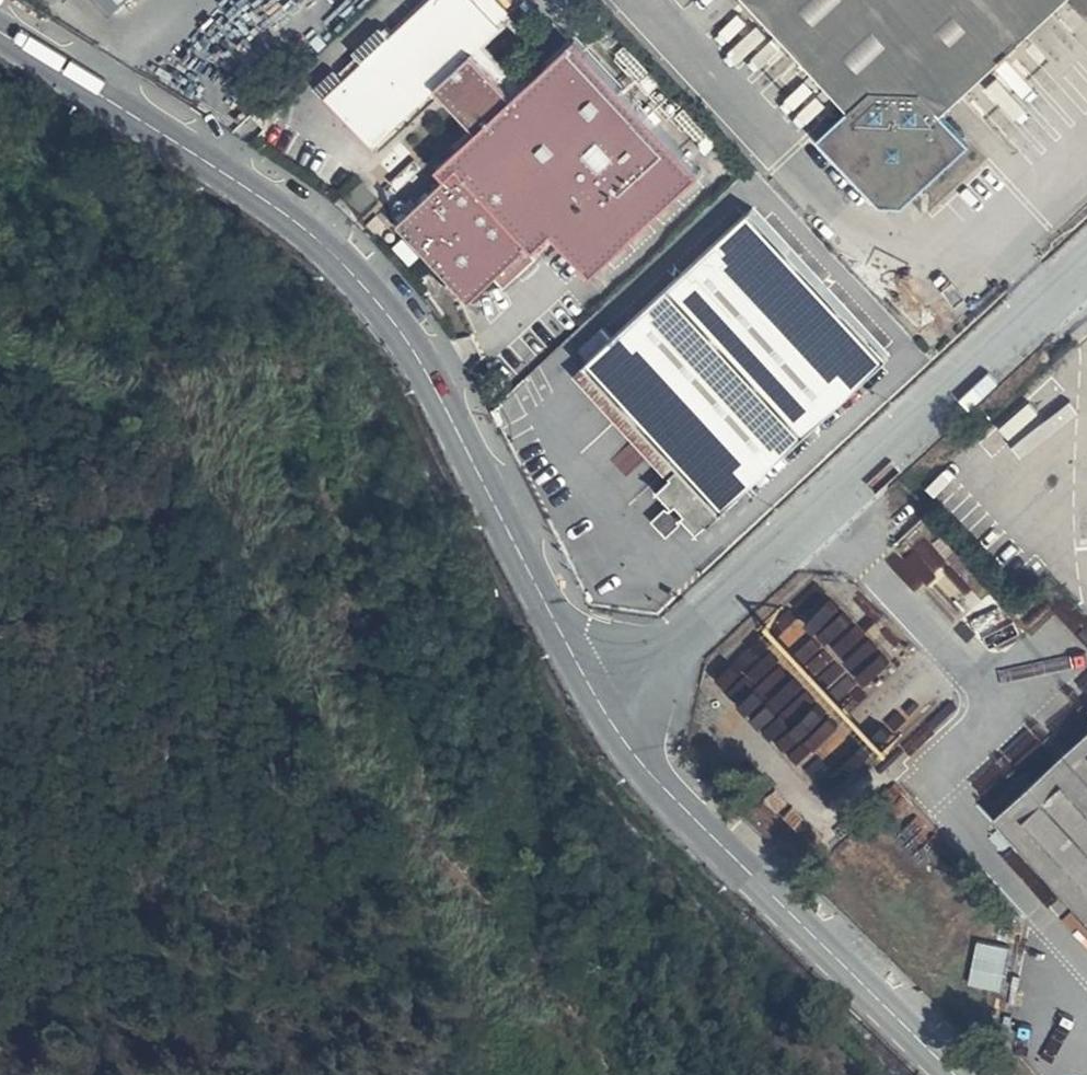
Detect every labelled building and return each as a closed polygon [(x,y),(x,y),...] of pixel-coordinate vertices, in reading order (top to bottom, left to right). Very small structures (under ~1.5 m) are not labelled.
[(114,17),(132,0),(99,0),(114,17)] [(317,85),(377,150),(441,94),(479,138),(444,172),(448,180),(403,229),(472,305),(489,292),(503,292),(559,238),(599,279),(706,180),(581,44),(532,89),(490,47),(511,30),(520,36),(527,32),(515,16),(500,0),(432,0),(391,40),(382,29),(357,53),(364,64),(347,80),(337,72),(317,85)] [(853,113),(822,145),(885,207),(908,207),(974,147),(946,117),(1070,0),(746,0),(853,113)] [(894,355),(759,212),(576,376),(668,480),(670,489),(678,503),(674,510),(682,521),(688,515),(705,534),(894,355)] [(861,686),(893,657),(821,579),(792,606),(793,606),(718,674),(789,751),(819,724),(860,769),(902,731),(861,686)] [(999,809),(1086,904),(1086,728),(999,809)] [(1005,985),(1012,942),(980,937),(973,980),(1005,985)]
